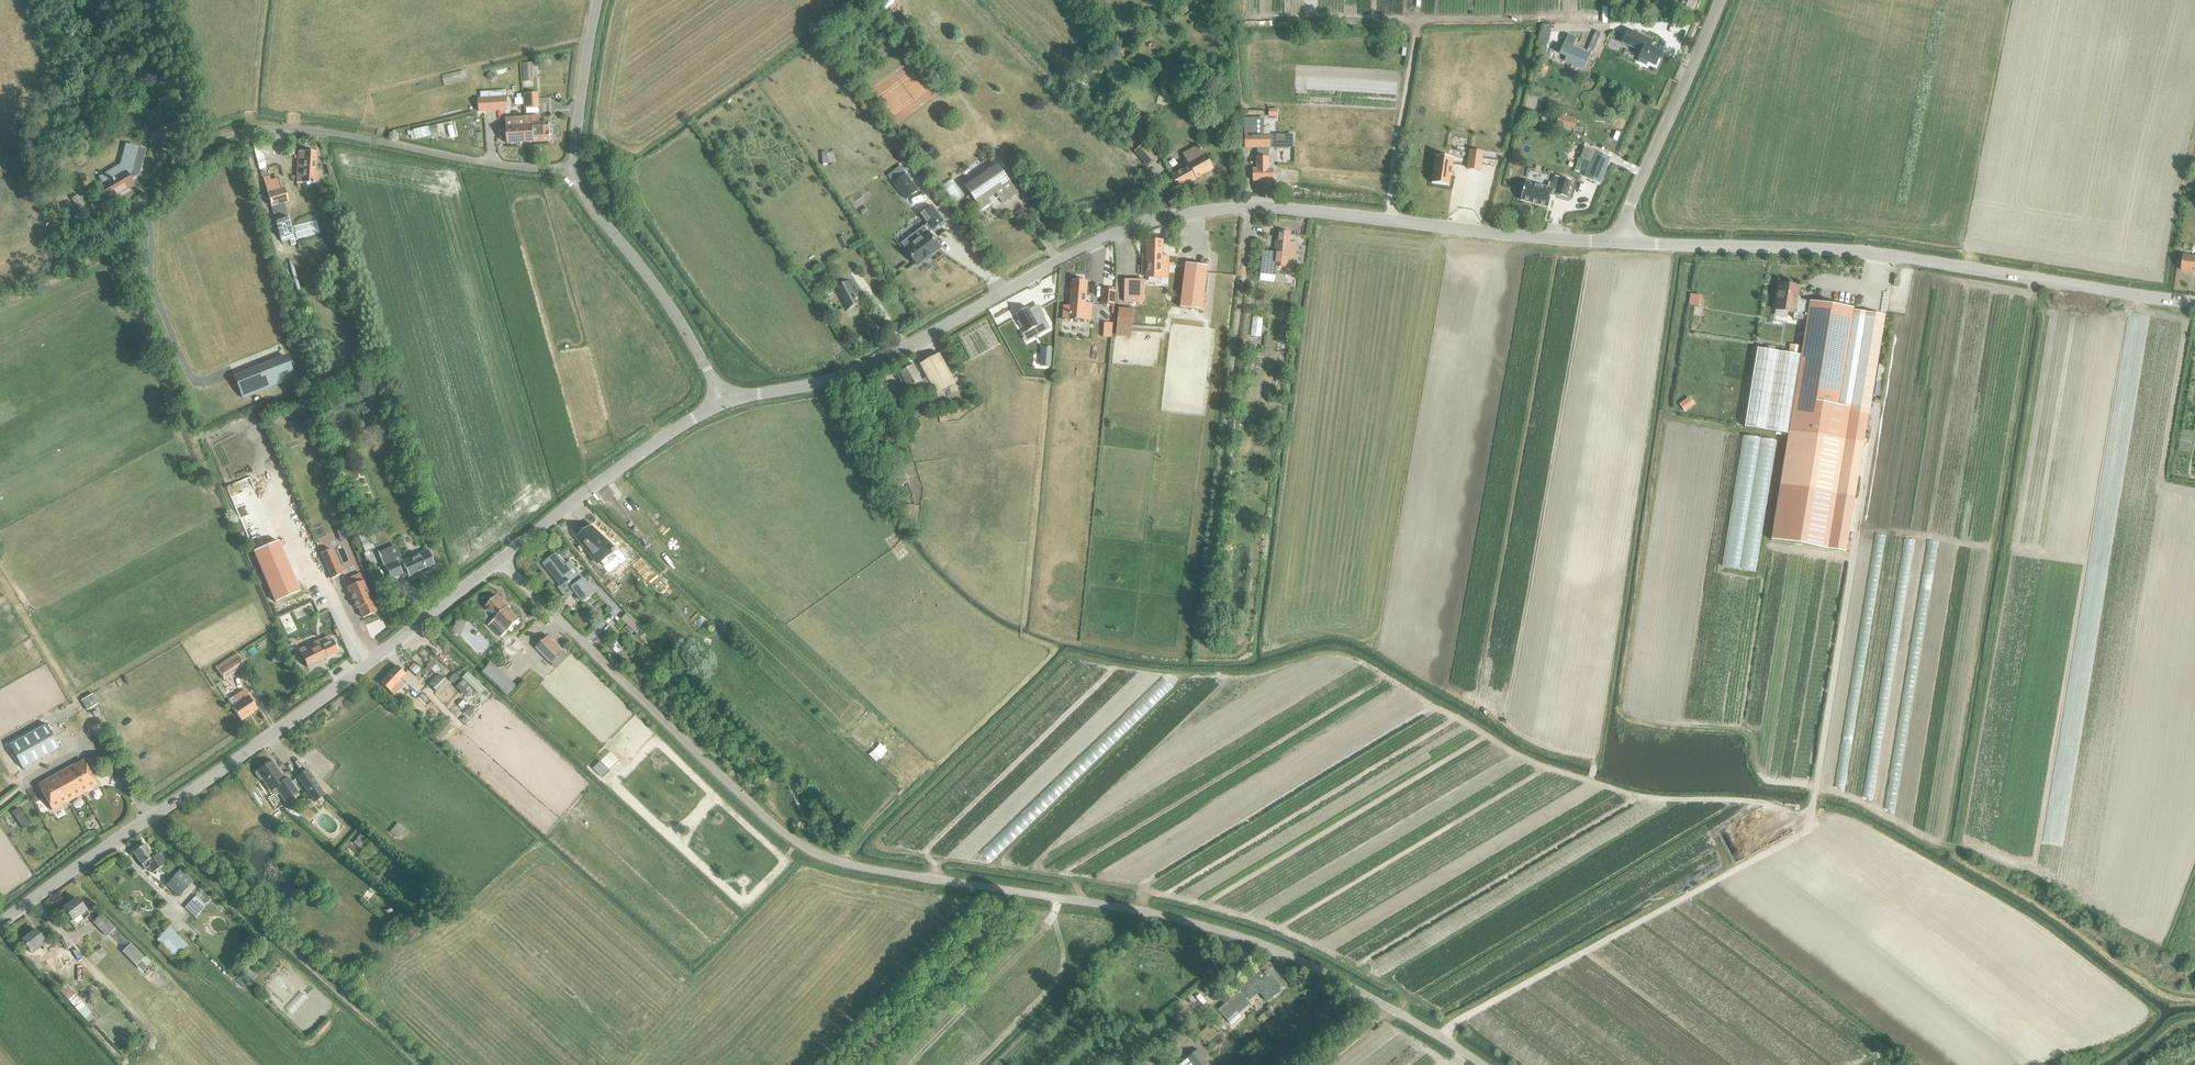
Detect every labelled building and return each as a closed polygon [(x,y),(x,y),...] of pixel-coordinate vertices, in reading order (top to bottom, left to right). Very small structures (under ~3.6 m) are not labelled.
[(1672,5),(1691,12),(1695,0),(1674,0),(1672,5)] [(1628,30),(1622,43),(1638,50),(1638,49),(1642,51),(1639,58),(1655,66),(1661,53),(1649,48),(1652,41),(1628,30)] [(1587,50),(1597,55),(1605,36),(1595,31),(1587,50)] [(1568,35),(1560,53),(1567,57),(1565,63),(1581,70),(1589,54),(1572,47),(1576,39),(1568,35)] [(1538,42),(1535,53),(1543,57),(1545,49),(1546,44),(1538,42)] [(523,64),(523,83),(533,83),(533,64),(523,64)] [(1539,67),(1538,74),(1544,75),(1546,68),(1539,67)] [(491,72),(486,77),(491,81),(495,77),(491,72)] [(537,93),(525,94),(526,107),(538,107),(537,93)] [(507,96),(478,98),(479,112),(508,110),(507,96)] [(157,124),(148,129),(154,141),(158,139),(175,130),(162,106),(155,109),(150,112),(157,124)] [(506,119),(507,144),(527,143),(550,141),(549,123),(540,123),(539,116),(525,118),(506,119)] [(1559,116),(1557,125),(1574,129),(1577,120),(1559,116)] [(1256,119),(1245,119),(1244,148),(1257,148),(1269,148),(1281,148),(1292,148),(1292,135),(1281,135),(1264,135),(1255,135),(1256,119)] [(437,125),(429,127),(431,134),(438,132),(437,125)] [(1232,126),(1226,127),(1228,135),(1234,133),(1232,126)] [(413,131),(410,132),(412,139),(415,138),(416,140),(425,138),(422,128),(413,130),(413,131)] [(1129,140),(1126,142),(1131,149),(1134,146),(1129,140)] [(252,143),(260,169),(266,168),(262,153),(271,152),(270,141),(252,143)] [(120,164),(98,176),(103,184),(99,186),(108,201),(134,186),(130,178),(137,173),(144,148),(125,143),(120,164)] [(1134,152),(1147,166),(1157,158),(1144,143),(1134,152)] [(1189,166),(1171,176),(1178,189),(1213,170),(1200,145),(1182,154),(1189,166)] [(1257,169),(1252,170),(1253,182),(1273,182),(1273,170),(1269,170),(1269,158),(1269,148),(1257,148),(1257,158),(1257,169)] [(1585,149),(1581,158),(1582,158),(1591,162),(1586,174),(1585,177),(1599,183),(1609,159),(1585,149)] [(1470,150),(1467,168),(1480,170),(1483,152),(1470,150)] [(314,172),(315,154),(299,153),(297,178),(297,184),(313,185),(313,184),(318,184),(319,173),(314,172)] [(1436,156),(1432,182),(1449,185),(1453,159),(1436,156)] [(970,195),(955,206),(960,213),(971,205),(973,208),(977,204),(981,210),(991,204),(990,204),(988,200),(996,194),(1003,204),(1018,194),(998,165),(965,188),(970,195)] [(904,175),(892,185),(905,201),(917,191),(910,181),(904,175)] [(262,179),(271,207),(280,238),(292,235),(285,209),(283,209),(282,204),(288,202),(284,189),(280,190),(277,179),(270,181),(269,177),(262,179)] [(1525,182),(1520,200),(1546,208),(1550,193),(1555,194),(1555,195),(1565,198),(1570,182),(1559,179),(1557,185),(1549,183),(1548,188),(1525,182)] [(324,186),(314,188),(317,198),(326,196),(324,186)] [(72,200),(81,214),(87,211),(78,196),(72,200)] [(917,242),(906,251),(917,266),(925,260),(926,261),(927,260),(927,259),(930,257),(931,258),(932,257),(931,256),(940,249),(928,233),(928,234),(928,233),(932,230),(932,231),(943,222),(931,207),(920,215),(927,224),(923,227),(911,236),(917,242)] [(1256,251),(1253,273),(1260,274),(1273,275),(1274,267),(1294,269),(1296,244),(1288,243),(1289,233),(1278,232),(1276,253),(1263,252),(1256,251)] [(838,239),(844,250),(850,246),(844,236),(838,239)] [(1148,240),(1147,278),(1162,278),(1162,269),(1169,269),(1169,257),(1163,256),(1163,241),(1148,240)] [(2194,273),(2194,258),(2183,256),(2181,272),(2194,273)] [(1180,308),(1203,310),(1208,267),(1186,264),(1180,308)] [(1124,302),(1144,302),(1145,280),(1125,280),(1124,302)] [(834,290),(845,311),(862,302),(851,281),(834,290)] [(1064,306),(1063,319),(1083,321),(1091,321),(1092,305),(1085,305),(1087,282),(1072,281),(1070,306),(1064,306)] [(333,283),(325,286),(329,298),(338,295),(333,283)] [(1792,318),(1798,319),(1801,303),(1796,302),(1798,287),(1778,284),(1774,310),(1793,313),(1792,318)] [(1101,304),(1115,305),(1116,291),(1102,290),(1101,304)] [(1691,296),(1689,306),(1700,308),(1701,297),(1691,296)] [(1757,349),(1745,427),(1788,434),(1788,436),(1780,487),(1771,541),(1773,541),(1826,550),(1835,496),(1845,441),(1863,444),(1868,415),(1850,412),(1850,408),(1837,407),(1853,309),(1809,302),(1809,304),(1801,303),(1798,319),(1806,321),(1800,356),(1798,355),(1788,354),(1757,349)] [(1028,308),(1016,315),(1020,321),(1018,322),(1021,328),(1023,327),(1027,333),(1035,328),(1039,335),(1049,329),(1043,317),(1039,310),(1031,314),(1029,310),(1028,308)] [(1115,337),(1131,338),(1134,310),(1119,309),(1115,337)] [(1103,337),(1111,338),(1113,323),(1104,323),(1103,337)] [(1278,343),(1287,344),(1289,326),(1280,325),(1278,343)] [(1789,345),(1788,354),(1798,355),(1799,347),(1789,345)] [(1042,348),(1041,367),(1050,367),(1051,348),(1042,348)] [(927,378),(930,383),(936,394),(955,383),(939,354),(920,365),(927,378)] [(247,382),(237,386),(242,398),(294,377),(285,355),(243,371),(247,382)] [(917,391),(930,383),(927,378),(921,381),(913,366),(901,373),(909,389),(914,385),(917,391)] [(887,401),(894,413),(907,405),(900,393),(887,401)] [(850,396),(841,398),(843,404),(851,402),(850,396)] [(1686,400),(1679,405),(1685,412),(1691,406),(1686,400)] [(929,404),(930,410),(949,407),(948,401),(929,404)] [(918,419),(911,422),(914,429),(921,426),(918,419)] [(895,477),(898,486),(907,483),(904,474),(895,477)] [(900,510),(904,520),(915,515),(911,506),(900,510)] [(355,530),(364,552),(374,548),(371,541),(368,542),(362,527),(355,530)] [(578,538),(598,564),(601,562),(604,566),(617,557),(614,553),(617,551),(615,548),(615,549),(591,527),(579,537),(578,538)] [(279,542),(253,552),(275,603),(300,592),(279,542)] [(408,579),(435,567),(427,550),(402,561),(395,546),(378,553),(384,568),(385,567),(391,580),(401,575),(402,578),(407,575),(408,579)] [(331,549),(320,554),(330,578),(342,574),(331,549)] [(556,554),(544,564),(561,586),(559,588),(567,599),(575,593),(582,602),(583,602),(594,594),(570,562),(565,566),(556,554)] [(359,574),(344,581),(347,588),(356,609),(358,608),(362,618),(376,612),(363,581),(362,581),(359,574)] [(497,596),(486,606),(496,617),(495,619),(489,625),(501,638),(507,632),(519,620),(497,596)] [(625,616),(621,620),(634,631),(637,634),(641,630),(638,627),(625,616)] [(453,627),(451,631),(460,635),(462,631),(453,627)] [(548,637),(536,648),(551,664),(563,652),(548,637)] [(318,640),(298,650),(307,668),(338,652),(332,640),(330,641),(321,646),(318,641),(318,640)] [(236,653),(215,667),(221,676),(224,681),(245,667),(242,662),(236,653)] [(432,662),(423,671),(426,674),(431,669),(435,665),(432,662)] [(481,673),(507,697),(516,688),(490,663),(481,673)] [(409,668),(417,677),(422,672),(414,664),(409,668)] [(396,666),(380,683),(392,694),(394,696),(404,685),(399,680),(405,674),(396,666)] [(672,673),(683,683),(689,677),(677,667),(672,673)] [(428,684),(438,694),(448,684),(438,674),(428,684)] [(451,675),(449,681),(452,684),(458,679),(453,674),(451,675)] [(456,688),(465,697),(471,691),(462,681),(456,688)] [(234,696),(227,701),(232,708),(241,720),(257,709),(248,697),(245,692),(243,690),(234,696)] [(92,694),(81,700),(87,709),(97,703),(92,694)] [(9,745),(22,769),(59,748),(46,725),(9,745)] [(87,790),(96,785),(82,761),(74,766),(74,765),(37,785),(51,811),(88,791),(87,790)] [(258,771),(254,774),(259,781),(263,778),(271,791),(275,788),(285,801),(297,792),(287,778),(284,780),(271,761),(257,771),(258,771)] [(600,761),(593,768),(603,778),(610,771),(600,761)] [(297,778),(315,803),(325,796),(307,771),(297,778)] [(12,813),(21,825),(27,821),(18,809),(12,813)] [(27,821),(21,825),(24,829),(30,825),(27,821)] [(390,832),(398,838),(405,829),(397,823),(390,832)] [(353,842),(360,849),(367,840),(360,834),(353,842)] [(157,854),(152,857),(144,845),(140,847),(139,846),(133,849),(134,851),(132,852),(141,865),(144,869),(147,867),(151,873),(164,865),(157,854)] [(165,886),(178,897),(192,882),(179,870),(165,886)] [(185,908),(195,917),(206,905),(195,896),(185,908)] [(64,908),(73,920),(80,914),(84,919),(89,915),(76,898),(64,908)] [(417,915),(424,921),(433,912),(426,905),(417,915)] [(92,923),(105,936),(115,927),(101,914),(92,923)] [(28,950),(31,954),(42,946),(44,949),(50,945),(45,937),(42,939),(36,930),(22,940),(29,949),(28,950)] [(131,943),(122,952),(141,971),(151,962),(145,956),(144,957),(131,943)] [(241,946),(236,949),(240,954),(245,950),(241,946)] [(50,962),(57,972),(71,962),(64,952),(50,962)] [(1241,990),(1218,1010),(1227,1020),(1237,1011),(1235,1009),(1247,998),(1248,998),(1258,990),(1267,1001),(1286,986),(1284,984),(1269,963),(1256,974),(1240,989),(1241,990)] [(65,984),(58,990),(84,1019),(90,1013),(65,984)] [(1210,1024),(1198,1034),(1205,1044),(1218,1034),(1216,1032),(1210,1025),(1210,1024)] [(1188,1057),(1194,1064),(1209,1064),(1197,1050),(1188,1057)]
